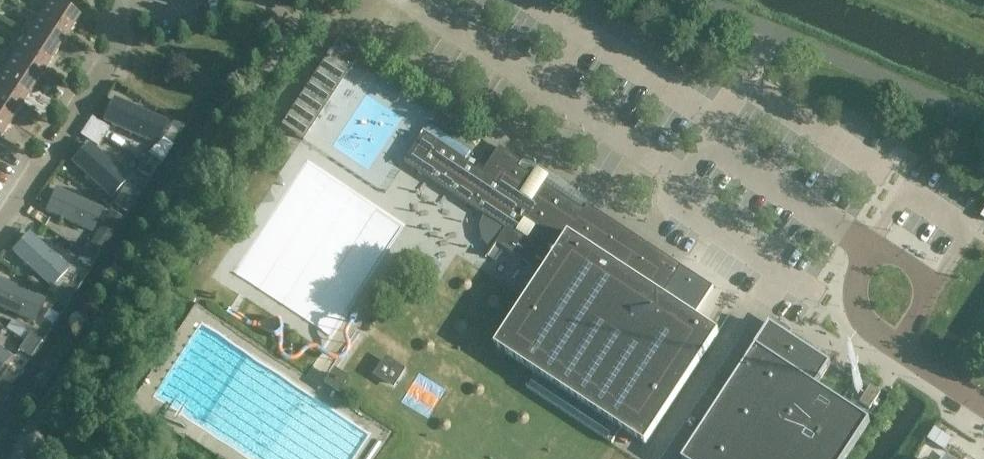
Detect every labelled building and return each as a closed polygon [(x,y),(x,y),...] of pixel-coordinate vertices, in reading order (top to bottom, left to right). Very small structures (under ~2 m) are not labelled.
[(53,0),(49,0),(39,15),(68,34),(79,17),(59,4),(53,0)] [(27,33),(57,52),(68,34),(39,15),(27,33)] [(57,52),(27,33),(16,50),(45,69),(57,52)] [(303,139),(358,55),(359,54),(337,40),(281,124),(303,139)] [(5,67),(34,86),(45,69),(16,50),(5,67)] [(5,67),(0,74),(0,89),(23,104),(34,86),(5,67)] [(11,121),(23,104),(0,89),(0,113),(11,121)] [(112,97),(103,119),(157,141),(166,119),(112,97)] [(0,138),(11,121),(0,113),(0,138)] [(98,142),(109,125),(92,113),(81,131),(98,142)] [(423,133),(404,162),(483,214),(479,226),(482,240),(491,251),(488,256),(493,259),(501,246),(542,274),(526,298),(495,346),(535,373),(526,387),(612,443),(621,429),(645,444),(718,332),(694,316),(713,287),(588,205),(584,210),(543,183),(547,176),(537,169),(533,176),(519,167),(522,162),(499,146),(482,172),(423,133)] [(89,142),(73,159),(112,195),(127,178),(89,142)] [(141,162),(153,170),(159,162),(146,154),(141,162)] [(153,170),(141,162),(136,170),(148,178),(153,170)] [(54,188),(46,209),(94,229),(103,208),(54,188)] [(110,208),(96,231),(108,239),(122,216),(110,208)] [(29,232),(13,248),(50,284),(66,268),(29,232)] [(83,251),(95,259),(100,252),(88,244),(83,251)] [(95,259),(83,251),(78,260),(90,267),(95,259)] [(35,319),(44,298),(0,279),(0,304),(35,319)] [(870,421),(816,386),(831,364),(770,323),(754,347),(755,348),(682,458),(845,458),(870,421)] [(24,341),(25,342),(36,349),(41,341),(29,333),(24,341)] [(36,349),(25,342),(24,341),(19,349),(31,357),(36,349)] [(9,357),(0,349),(0,366),(9,357)] [(373,375),(394,389),(406,370),(385,356),(373,375)] [(332,367),(320,384),(338,396),(350,378),(332,367)] [(860,403),(870,409),(881,392),(871,385),(860,403)] [(596,458),(619,458),(621,455),(601,447),(596,458)]
